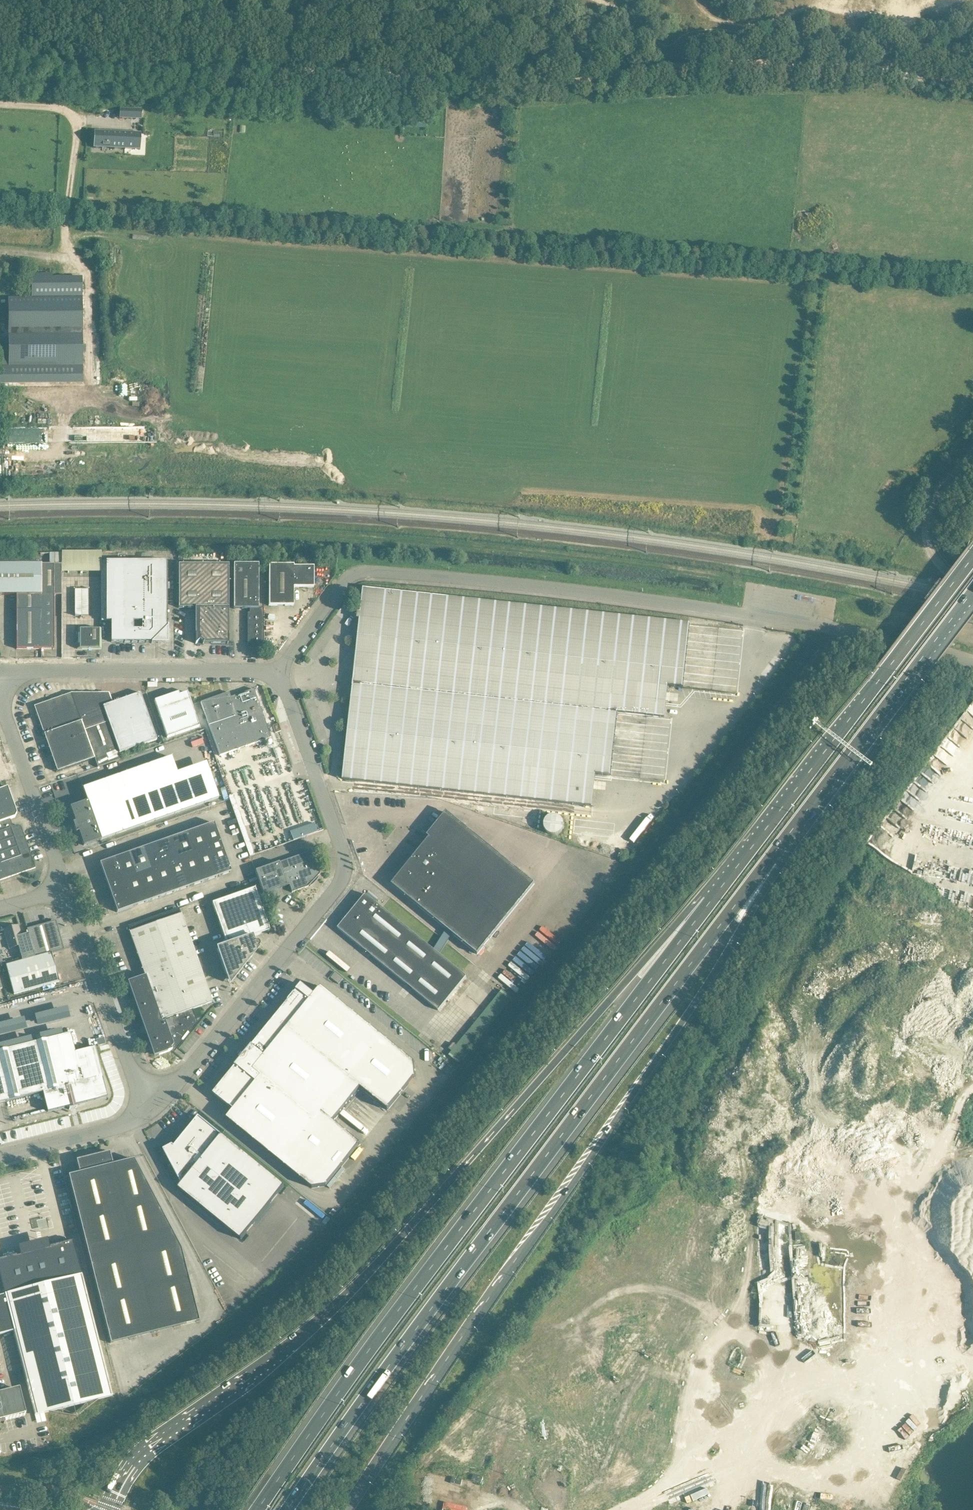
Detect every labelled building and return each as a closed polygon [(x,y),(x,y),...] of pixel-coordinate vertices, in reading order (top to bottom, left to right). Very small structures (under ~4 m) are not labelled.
[(130,112),(130,120),(141,120),(142,112),(130,112)] [(93,148),(135,150),(136,133),(94,131),(93,148)] [(15,361),(18,335),(8,334),(5,361),(15,361)] [(167,561),(102,561),(101,622),(111,622),(111,643),(167,643),(167,627),(167,561)] [(227,644),(228,644),(228,634),(229,634),(229,564),(178,564),(178,608),(195,608),(195,634),(196,634),(196,644),(199,641),(203,644),(207,640),(211,644),(227,644)] [(234,609),(250,609),(249,614),(247,614),(247,649),(263,648),(263,609),(259,609),(258,564),(233,564),(234,609)] [(0,565),(0,595),(17,595),(41,595),(41,565),(17,565),(0,565)] [(41,595),(54,595),(54,591),(62,591),(62,565),(41,565),(41,595)] [(269,565),(269,606),(294,606),(294,588),(314,588),(314,567),(294,567),(294,565),(269,565)] [(77,578),(77,607),(90,607),(90,577),(77,578)] [(665,717),(668,686),(682,687),(689,624),(364,589),(361,613),(358,613),(357,619),(360,619),(343,780),(592,806),(595,774),(610,776),(617,712),(665,717)] [(41,595),(17,595),(17,649),(42,649),(54,649),(54,595),(41,595)] [(79,629),(79,649),(101,649),(101,629),(79,629)] [(229,693),(201,703),(220,756),(271,738),(254,689),(231,698),(229,693)] [(35,705),(34,708),(36,713),(35,716),(37,718),(39,723),(38,726),(41,727),(43,732),(41,735),(44,736),(57,772),(60,781),(98,768),(121,759),(119,753),(99,693),(94,693),(92,691),(90,693),(84,693),(82,691),(80,693),(74,693),(72,695),(69,694),(64,696),(61,694),(60,697),(54,699),(52,698),(50,700),(45,702),(42,701),(41,703),(35,705)] [(100,693),(99,693),(119,753),(148,743),(157,740),(140,693),(113,703),(110,694),(108,693),(104,693),(102,691),(100,693)] [(179,693),(169,696),(168,694),(163,696),(164,698),(154,701),(167,738),(199,727),(187,693),(180,696),(179,693)] [(218,797),(210,773),(180,783),(171,757),(83,789),(87,801),(72,807),(71,810),(76,823),(75,825),(76,829),(78,830),(83,843),(86,844),(218,797)] [(13,827),(11,827),(8,820),(15,817),(17,813),(8,787),(0,790),(0,881),(36,868),(21,827),(17,825),(13,827)] [(234,795),(229,797),(250,856),(255,854),(234,795)] [(477,955),(535,884),(449,814),(446,812),(427,836),(429,838),(391,884),(477,955)] [(960,829),(972,833),(972,823),(963,820),(960,829)] [(214,823),(100,864),(117,913),(231,872),(214,823)] [(317,832),(314,824),(290,832),(293,841),(306,836),(317,832)] [(320,874),(312,851),(255,871),(263,894),(289,885),(292,893),(308,887),(309,885),(318,876),(320,874)] [(217,949),(227,975),(228,978),(229,979),(232,980),(234,979),(237,975),(252,956),(251,953),(255,948),(255,949),(256,949),(257,949),(257,948),(258,948),(259,947),(259,946),(259,945),(259,944),(258,943),(257,943),(256,942),(255,942),(254,943),(252,937),(269,931),(255,888),(212,903),(227,945),(217,949)] [(365,895),(338,929),(439,1011),(467,977),(365,895)] [(181,914),(130,932),(145,976),(130,981),(156,1056),(178,1048),(198,1023),(193,1010),(212,1003),(181,914)] [(56,921),(27,929),(28,933),(29,938),(33,950),(35,957),(51,953),(64,950),(56,921)] [(18,926),(1,931),(4,930),(9,949),(18,947),(20,953),(22,961),(35,957),(33,950),(29,938),(28,933),(21,934),(18,926)] [(22,961),(6,965),(14,994),(59,982),(51,953),(35,957),(22,961)] [(517,988),(522,983),(504,966),(499,971),(517,988)] [(388,1111),(415,1077),(414,1063),(321,987),(314,995),(301,985),(301,986),(297,991),(297,990),(296,991),(297,991),(252,1046),(251,1046),(252,1047),(248,1051),(247,1052),(241,1061),(240,1060),(239,1061),(240,1061),(236,1066),(235,1066),(235,1067),(213,1094),(233,1110),(227,1119),(312,1188),(326,1186),(361,1144),(333,1122),(361,1088),(388,1111)] [(99,1067),(101,1067),(100,1065),(99,1066),(97,1058),(99,1058),(98,1056),(97,1057),(95,1049),(96,1049),(95,1046),(93,1047),(93,1048),(84,1051),(84,1049),(81,1050),(82,1051),(75,1053),(70,1034),(0,1051),(0,1103),(43,1093),(48,1112),(69,1107),(69,1109),(69,1110),(77,1108),(77,1107),(76,1107),(76,1105),(107,1098),(99,1067)] [(285,1187),(199,1117),(185,1134),(183,1132),(184,1131),(184,1130),(178,1138),(179,1137),(181,1138),(175,1147),(173,1145),(163,1150),(182,1184),(178,1188),(241,1240),(285,1187)] [(110,1152),(76,1160),(80,1173),(69,1176),(110,1344),(199,1322),(181,1249),(133,1160),(113,1165),(110,1152)] [(0,1296),(0,1334),(14,1330),(35,1415),(111,1396),(81,1276),(72,1241),(0,1259),(0,1275),(5,1295),(0,1296)] [(4,1422),(4,1421),(25,1416),(18,1390),(0,1394),(0,1423),(4,1422)]
